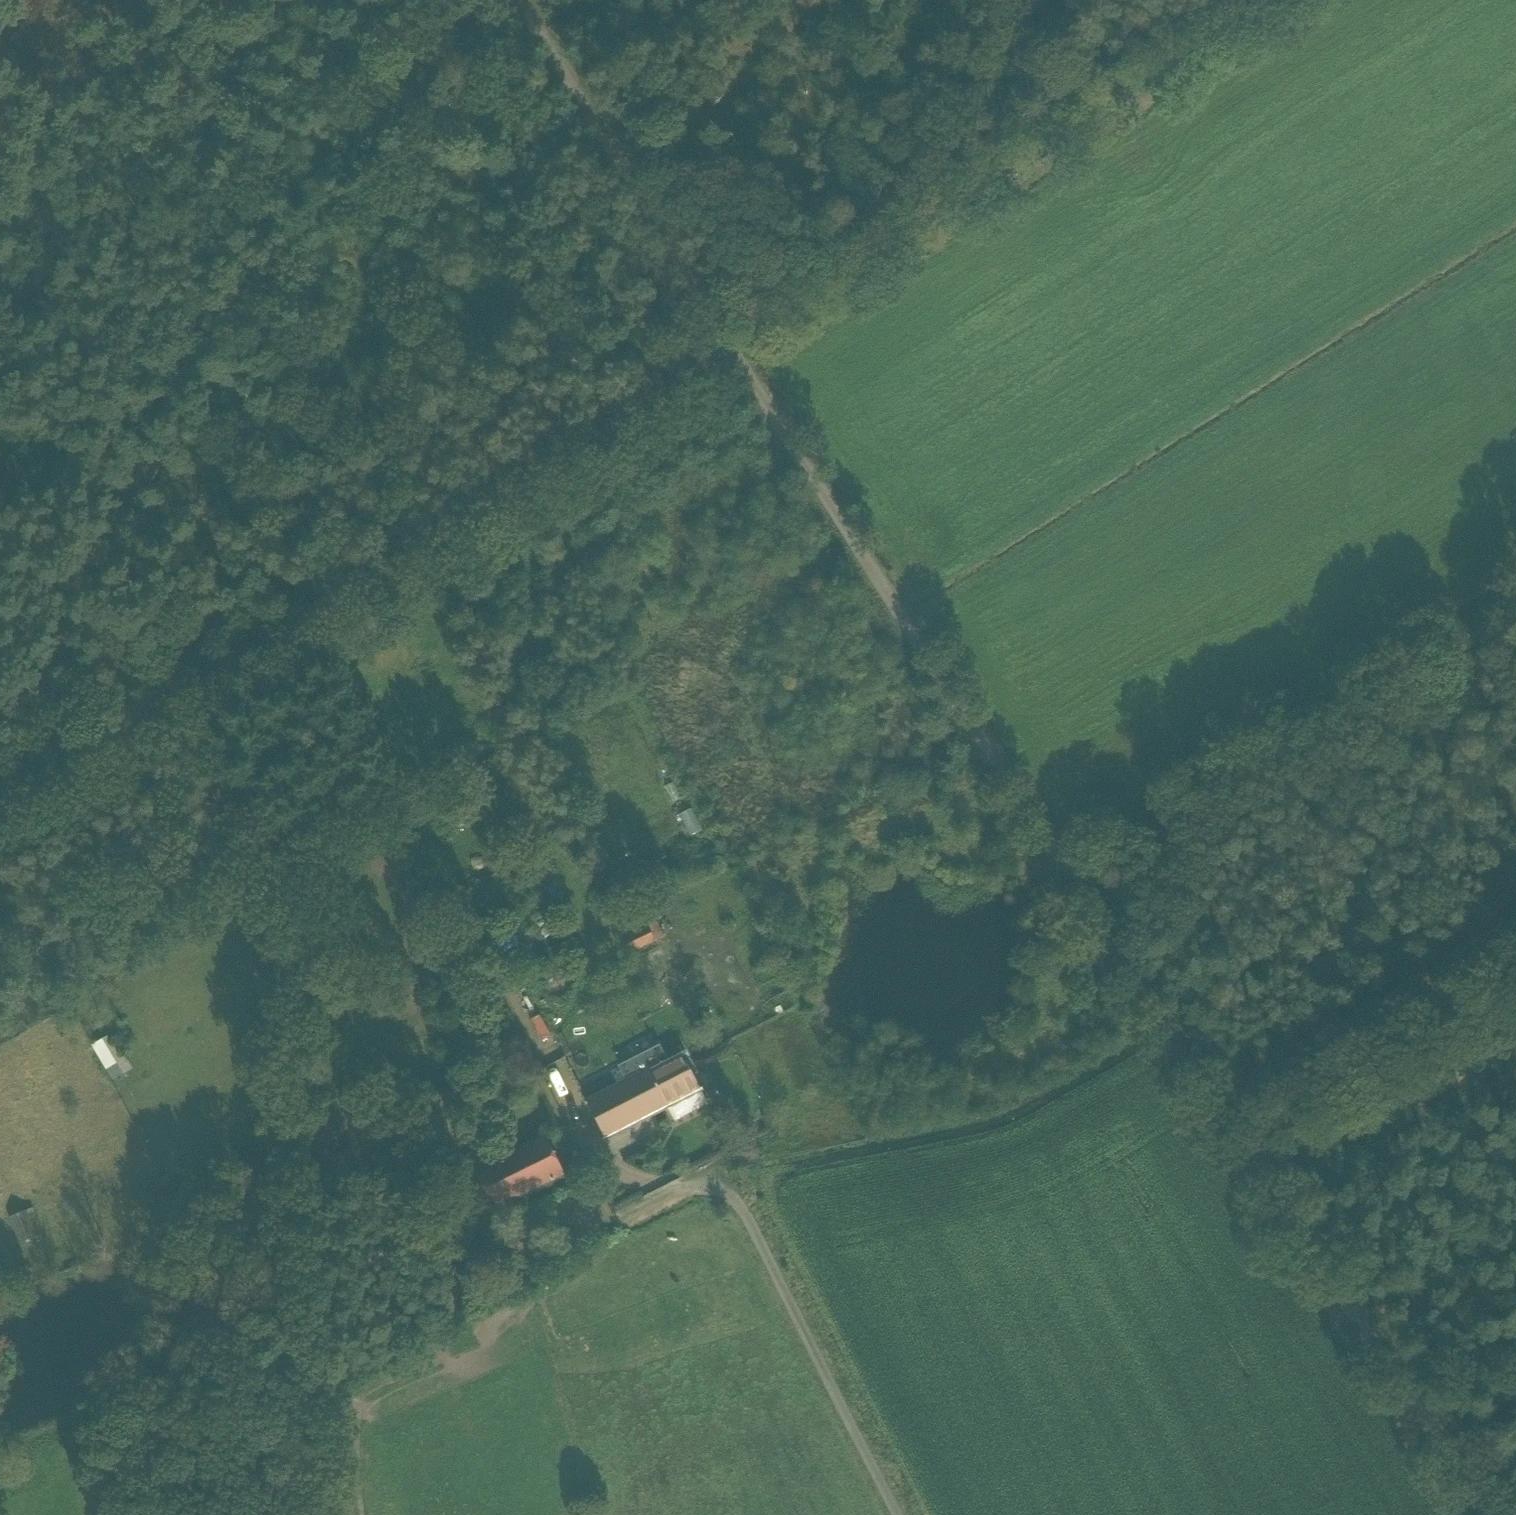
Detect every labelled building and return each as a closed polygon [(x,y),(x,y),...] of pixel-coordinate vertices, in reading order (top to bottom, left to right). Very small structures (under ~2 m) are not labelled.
[(688,809),(675,814),(685,837),(698,832),(688,809)] [(468,859),(470,872),(485,869),(483,856),(468,859)] [(655,941),(647,926),(623,937),(630,953),(655,941)] [(562,941),(540,952),(555,983),(577,972),(562,941)] [(229,1034),(226,1019),(217,1021),(220,1036),(229,1034)] [(92,1043),(109,1075),(136,1059),(119,1028),(92,1043)] [(675,1121),(707,1103),(683,1056),(669,1062),(659,1044),(617,1065),(625,1079),(585,1100),(605,1140),(667,1107),(675,1121)] [(507,1134),(465,1156),(493,1209),(496,1208),(502,1220),(532,1205),(527,1193),(564,1174),(544,1134),(514,1148),(507,1134)] [(9,1217),(19,1243),(43,1234),(33,1207),(9,1217)] [(213,1239),(206,1231),(198,1237),(204,1245),(213,1239)]
